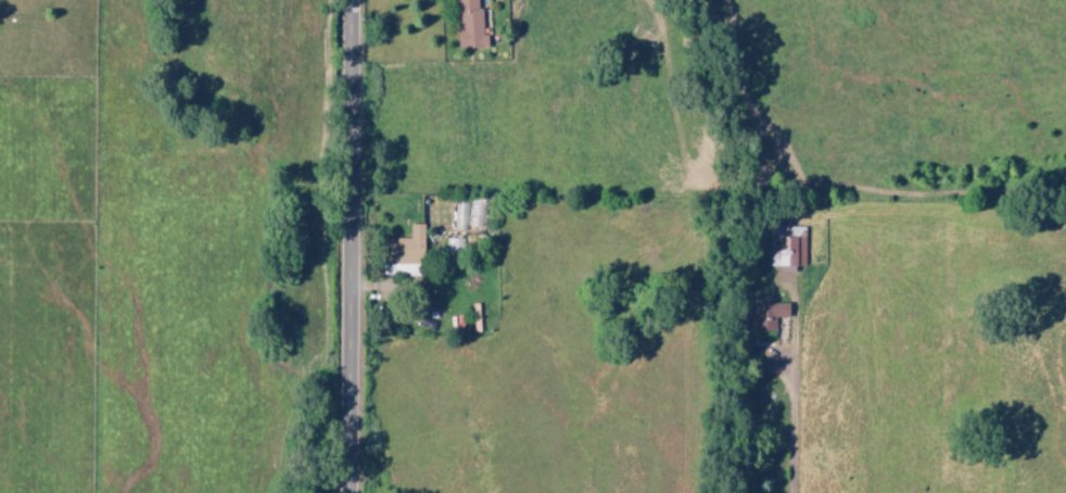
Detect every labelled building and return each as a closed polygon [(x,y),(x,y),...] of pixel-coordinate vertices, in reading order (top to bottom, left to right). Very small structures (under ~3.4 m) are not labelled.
[(488,35),(484,35),(483,8),(479,9),(478,0),(459,0),(461,49),(489,48),(488,35)] [(424,223),(410,224),(411,238),(387,239),(388,267),(388,276),(419,275),(419,265),(425,265),(424,223)] [(772,266),(807,265),(806,227),(771,227),(772,266)] [(791,316),(791,302),(759,303),(760,327),(777,327),(777,317),(791,316)]
